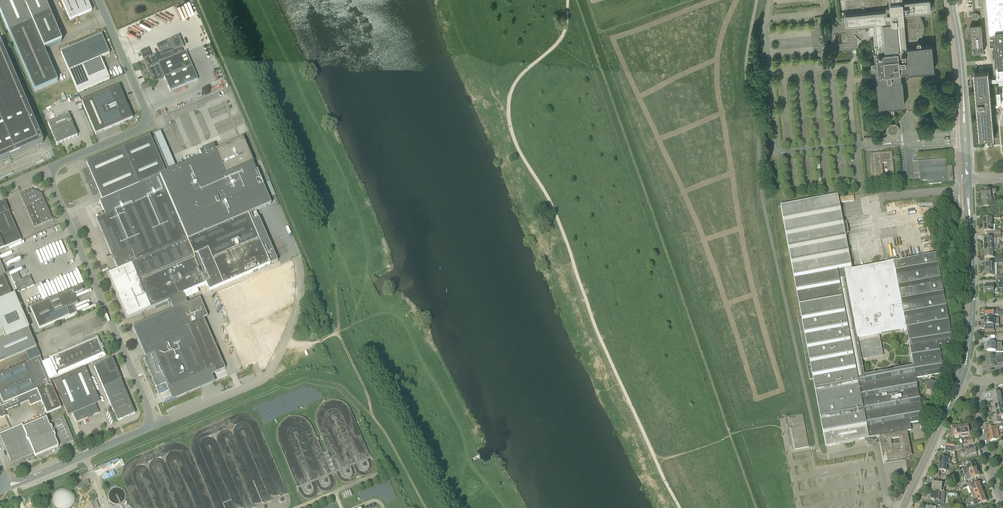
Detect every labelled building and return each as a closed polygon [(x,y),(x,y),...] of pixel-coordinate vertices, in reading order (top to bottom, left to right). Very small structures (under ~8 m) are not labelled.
[(34,92),(57,82),(43,50),(61,42),(49,15),(43,0),(0,0),(0,12),(34,92)] [(87,0),(63,0),(61,1),(70,20),(92,11),(87,0)] [(919,15),(919,12),(931,11),(930,0),(845,0),(846,12),(844,12),(845,25),(877,23),(880,48),(873,49),(874,60),(870,60),(870,64),(875,64),(876,66),(875,66),(876,66),(876,74),(877,82),(876,82),(877,82),(878,90),(877,90),(878,90),(878,98),(878,99),(879,106),(887,105),(887,106),(887,105),(889,105),(889,110),(893,110),(893,106),(904,105),(902,80),(907,80),(907,77),(909,77),(909,72),(934,70),(931,44),(921,45),(920,45),(920,41),(919,41),(918,36),(921,36),(922,35),(922,34),(923,33),(923,32),(924,31),(924,30),(924,29),(924,28),(924,27),(924,26),(924,25),(924,24),(924,23),(923,22),(923,21),(923,20),(922,19),(922,18),(921,17),(920,16),(919,15)] [(988,75),(988,72),(989,72),(989,71),(988,71),(975,72),(975,77),(974,77),(974,79),(975,79),(980,139),(994,138),(993,134),(994,134),(993,134),(993,131),(994,131),(994,130),(993,130),(993,127),(992,123),(993,123),(992,123),(992,120),(993,120),(993,119),(992,119),(992,116),(993,116),(992,116),(991,112),(992,112),(991,112),(991,109),(992,108),(991,108),(991,105),(992,105),(991,105),(990,101),(991,101),(990,101),(990,98),(991,97),(990,97),(990,94),(991,94),(991,93),(990,94),(989,90),(990,90),(990,89),(989,90),(989,86),(990,86),(989,86),(989,83),(990,83),(999,82),(1000,90),(997,90),(998,101),(1001,101),(1001,107),(1002,107),(1002,0),(987,0),(991,44),(994,44),(996,70),(997,78),(989,79),(988,79),(988,75),(989,75),(988,75)] [(980,18),(981,16),(980,14),(979,13),(978,12),(976,12),(974,12),(973,13),(972,15),(972,16),(972,18),(973,19),(975,20),(976,21),(977,20),(978,20),(980,19),(980,18)] [(970,24),(973,52),(984,51),(982,23),(970,24)] [(69,71),(78,93),(109,80),(108,77),(104,68),(100,58),(109,54),(101,35),(61,53),(69,71)] [(179,36),(156,45),(160,53),(151,56),(148,49),(140,52),(141,54),(138,55),(139,57),(142,56),(153,83),(164,78),(170,92),(170,91),(198,80),(186,52),(180,55),(178,49),(184,47),(179,36)] [(43,143),(0,44),(0,162),(43,143)] [(95,135),(119,125),(123,123),(126,124),(132,111),(129,109),(126,104),(127,103),(126,101),(125,101),(119,86),(81,102),(84,109),(95,135)] [(57,145),(61,143),(77,136),(68,115),(48,124),(56,144),(57,145)] [(889,123),(886,127),(887,132),(891,135),(896,135),(899,131),(898,126),(894,123),(889,123)] [(87,185),(93,197),(100,195),(102,200),(159,176),(166,173),(165,172),(150,136),(86,163),(89,169),(82,171),(87,184),(86,184),(86,185),(87,185)] [(105,215),(96,219),(109,250),(118,270),(117,270),(118,273),(118,274),(119,275),(120,276),(120,277),(120,278),(120,279),(121,279),(122,281),(121,281),(122,283),(123,283),(123,284),(123,285),(124,287),(125,287),(126,287),(129,295),(128,296),(136,315),(141,313),(169,301),(182,295),(192,291),(206,285),(187,240),(178,220),(262,184),(253,163),(243,139),(242,139),(215,151),(213,146),(199,152),(201,157),(165,172),(166,173),(159,176),(102,200),(99,201),(105,215)] [(52,150),(39,156),(41,162),(55,157),(52,150)] [(881,152),(881,154),(878,154),(878,153),(870,153),(873,186),(895,184),(892,152),(881,152)] [(947,167),(947,159),(913,162),(914,174),(919,173),(920,181),(927,181),(928,185),(947,183),(947,182),(949,182),(947,167)] [(187,240),(206,285),(208,291),(270,265),(248,214),(270,205),(271,205),(271,204),(262,184),(178,220),(187,240)] [(20,195),(26,209),(34,227),(53,220),(42,194),(32,190),(20,195)] [(996,194),(996,190),(982,191),(982,195),(981,195),(981,196),(981,197),(981,198),(982,198),(984,198),(984,199),(991,199),(991,197),(995,197),(995,194),(996,194)] [(780,206),(802,319),(798,320),(810,380),(813,379),(826,447),(828,446),(828,447),(836,445),(865,440),(866,441),(866,442),(867,443),(868,443),(868,444),(870,445),(870,444),(871,443),(872,443),(874,442),(875,441),(875,440),(876,440),(876,439),(876,437),(881,437),(884,454),(886,454),(888,461),(905,458),(911,457),(908,443),(906,432),(911,431),(910,424),(918,422),(924,421),(916,378),(944,373),(939,345),(953,342),(937,254),(898,261),(897,259),(886,261),(887,263),(855,269),(851,262),(850,262),(845,234),(848,234),(846,223),(843,223),(838,195),(780,206)] [(984,199),(984,208),(994,207),(994,205),(991,205),(991,199),(984,199)] [(5,202),(0,204),(0,221),(6,235),(17,230),(5,202)] [(4,248),(21,240),(17,230),(6,235),(0,237),(0,249),(4,248)] [(994,238),(985,239),(985,245),(997,245),(996,239),(1001,239),(1001,235),(994,235),(994,238)] [(285,266),(251,279),(258,297),(291,284),(285,266)] [(18,273),(11,276),(14,283),(15,283),(16,285),(15,285),(18,292),(34,286),(31,279),(24,281),(23,279),(21,280),(18,273)] [(11,295),(2,276),(0,277),(0,300),(11,295)] [(996,285),(992,285),(992,286),(985,287),(985,289),(985,290),(985,291),(985,292),(985,293),(994,292),(994,289),(1002,289),(1001,285),(1002,285),(1002,279),(996,279),(996,285)] [(73,306),(78,304),(74,295),(83,291),(81,286),(30,307),(39,329),(77,313),(73,306)] [(192,291),(182,295),(184,299),(185,299),(193,295),(192,291)] [(11,295),(0,300),(0,327),(5,338),(28,329),(13,294),(11,295)] [(184,299),(182,295),(169,301),(173,310),(187,304),(185,299),(184,299)] [(167,388),(167,389),(168,390),(175,387),(174,386),(215,368),(217,372),(222,369),(220,366),(223,365),(203,319),(207,317),(199,298),(187,304),(173,310),(145,322),(132,327),(146,358),(144,359),(158,392),(167,388)] [(274,317),(237,330),(242,344),(279,330),(274,317)] [(28,329),(5,338),(0,340),(0,363),(36,347),(28,329)] [(92,361),(106,356),(98,337),(49,358),(50,360),(57,376),(92,361)] [(987,350),(987,351),(996,352),(996,347),(1002,348),(1002,344),(988,343),(987,347),(986,349),(987,350)] [(986,358),(988,367),(996,366),(996,364),(1002,363),(1002,357),(1002,355),(995,357),(995,356),(986,358)] [(1,418),(5,416),(7,416),(5,411),(21,404),(23,409),(27,407),(41,401),(43,406),(46,413),(47,414),(61,408),(49,380),(42,363),(41,361),(39,358),(9,370),(6,372),(0,374),(0,417),(1,418)] [(42,363),(49,380),(57,376),(50,360),(42,363)] [(94,367),(99,379),(117,371),(112,360),(94,367)] [(76,422),(99,413),(95,404),(98,403),(100,402),(85,367),(53,381),(68,416),(70,415),(73,414),(76,422)] [(126,393),(121,380),(118,374),(117,371),(99,379),(112,408),(117,421),(135,414),(126,393)] [(927,390),(926,393),(932,395),(933,392),(936,384),(930,381),(929,382),(928,385),(927,390)] [(1000,392),(992,394),(993,397),(990,398),(990,401),(993,400),(1002,398),(1000,392)] [(1002,404),(1002,398),(993,400),(994,403),(991,404),(992,406),(994,406),(1002,404)] [(994,406),(995,409),(992,410),(993,412),(996,412),(1002,410),(1002,404),(994,406)] [(51,421),(60,442),(62,446),(63,446),(64,446),(65,446),(66,445),(69,442),(73,440),(72,436),(63,416),(51,421)] [(804,416),(789,419),(794,451),(810,448),(804,416)] [(58,447),(54,438),(55,438),(54,434),(53,435),(51,431),(52,431),(51,427),(50,428),(46,418),(23,428),(22,425),(11,429),(0,434),(0,437),(11,464),(34,454),(35,457),(56,448),(58,447)] [(960,427),(962,437),(962,438),(973,436),(972,431),(970,431),(969,425),(960,427)] [(954,431),(950,436),(953,438),(955,436),(959,435),(959,437),(962,437),(960,427),(953,428),(954,431)] [(992,427),(988,428),(990,441),(998,440),(997,439),(1000,439),(999,435),(997,436),(995,427),(992,427)] [(967,449),(969,455),(977,453),(975,447),(971,448),(971,447),(967,448),(967,449)] [(940,457),(940,464),(947,465),(947,464),(948,461),(949,458),(949,454),(946,454),(945,458),(940,457)] [(965,462),(958,464),(958,465),(958,467),(963,466),(964,467),(964,468),(966,468),(967,470),(965,470),(967,474),(978,470),(975,463),(972,465),(972,464),(967,466),(965,462)] [(967,474),(965,474),(968,481),(980,476),(978,470),(967,474)] [(87,481),(77,485),(76,486),(78,490),(89,485),(87,481)] [(945,488),(942,488),(943,484),(933,483),(932,491),(940,491),(944,492),(945,488)] [(982,489),(980,483),(969,487),(971,494),(974,493),(974,492),(982,489)] [(56,491),(54,494),(53,498),(53,502),(54,506),(56,507),(74,507),(75,507),(76,504),(77,500),(76,496),(74,492),(71,490),(67,488),(63,488),(60,489),(56,491)] [(351,489),(341,494),(344,501),(354,497),(351,489)] [(982,489),(974,492),(974,493),(976,498),(985,495),(982,489)] [(932,491),(931,501),(939,502),(940,491),(932,491)] [(973,500),(975,506),(976,507),(980,507),(983,507),(982,503),(987,501),(985,495),(976,498),(974,499),(973,500)]
